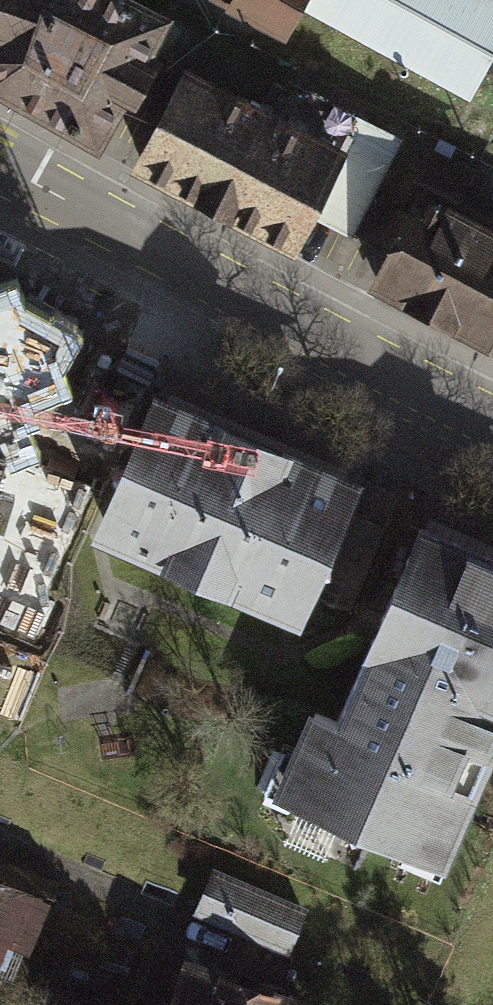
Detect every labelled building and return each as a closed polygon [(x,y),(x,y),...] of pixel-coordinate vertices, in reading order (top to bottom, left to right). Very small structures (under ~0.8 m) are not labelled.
[(126,0),(0,0),(0,104),(112,160),(134,114),(146,118),(186,30),(126,0)] [(492,64),(492,0),(200,0),(288,49),(309,12),(472,102),(492,64)] [(192,74),(138,178),(303,264),(320,233),(347,247),(398,149),(285,91),(272,116),(192,74)] [(492,358),(492,232),(449,209),(466,177),(424,156),(408,188),(419,194),(368,294),(492,358)] [(59,264),(0,237),(0,345),(16,353),(59,264)] [(361,495),(156,412),(101,546),(307,629),(361,495)] [(0,459),(0,538),(6,539),(19,498),(2,493),(11,462),(0,459)] [(431,538),(345,735),(314,722),(279,802),(452,877),(492,783),(492,565),(431,538)] [(308,900),(212,861),(194,905),(289,944),(308,900)] [(0,871),(0,962),(23,970),(51,890),(0,871)] [(188,960),(172,1004),(320,1004),(188,960)]
